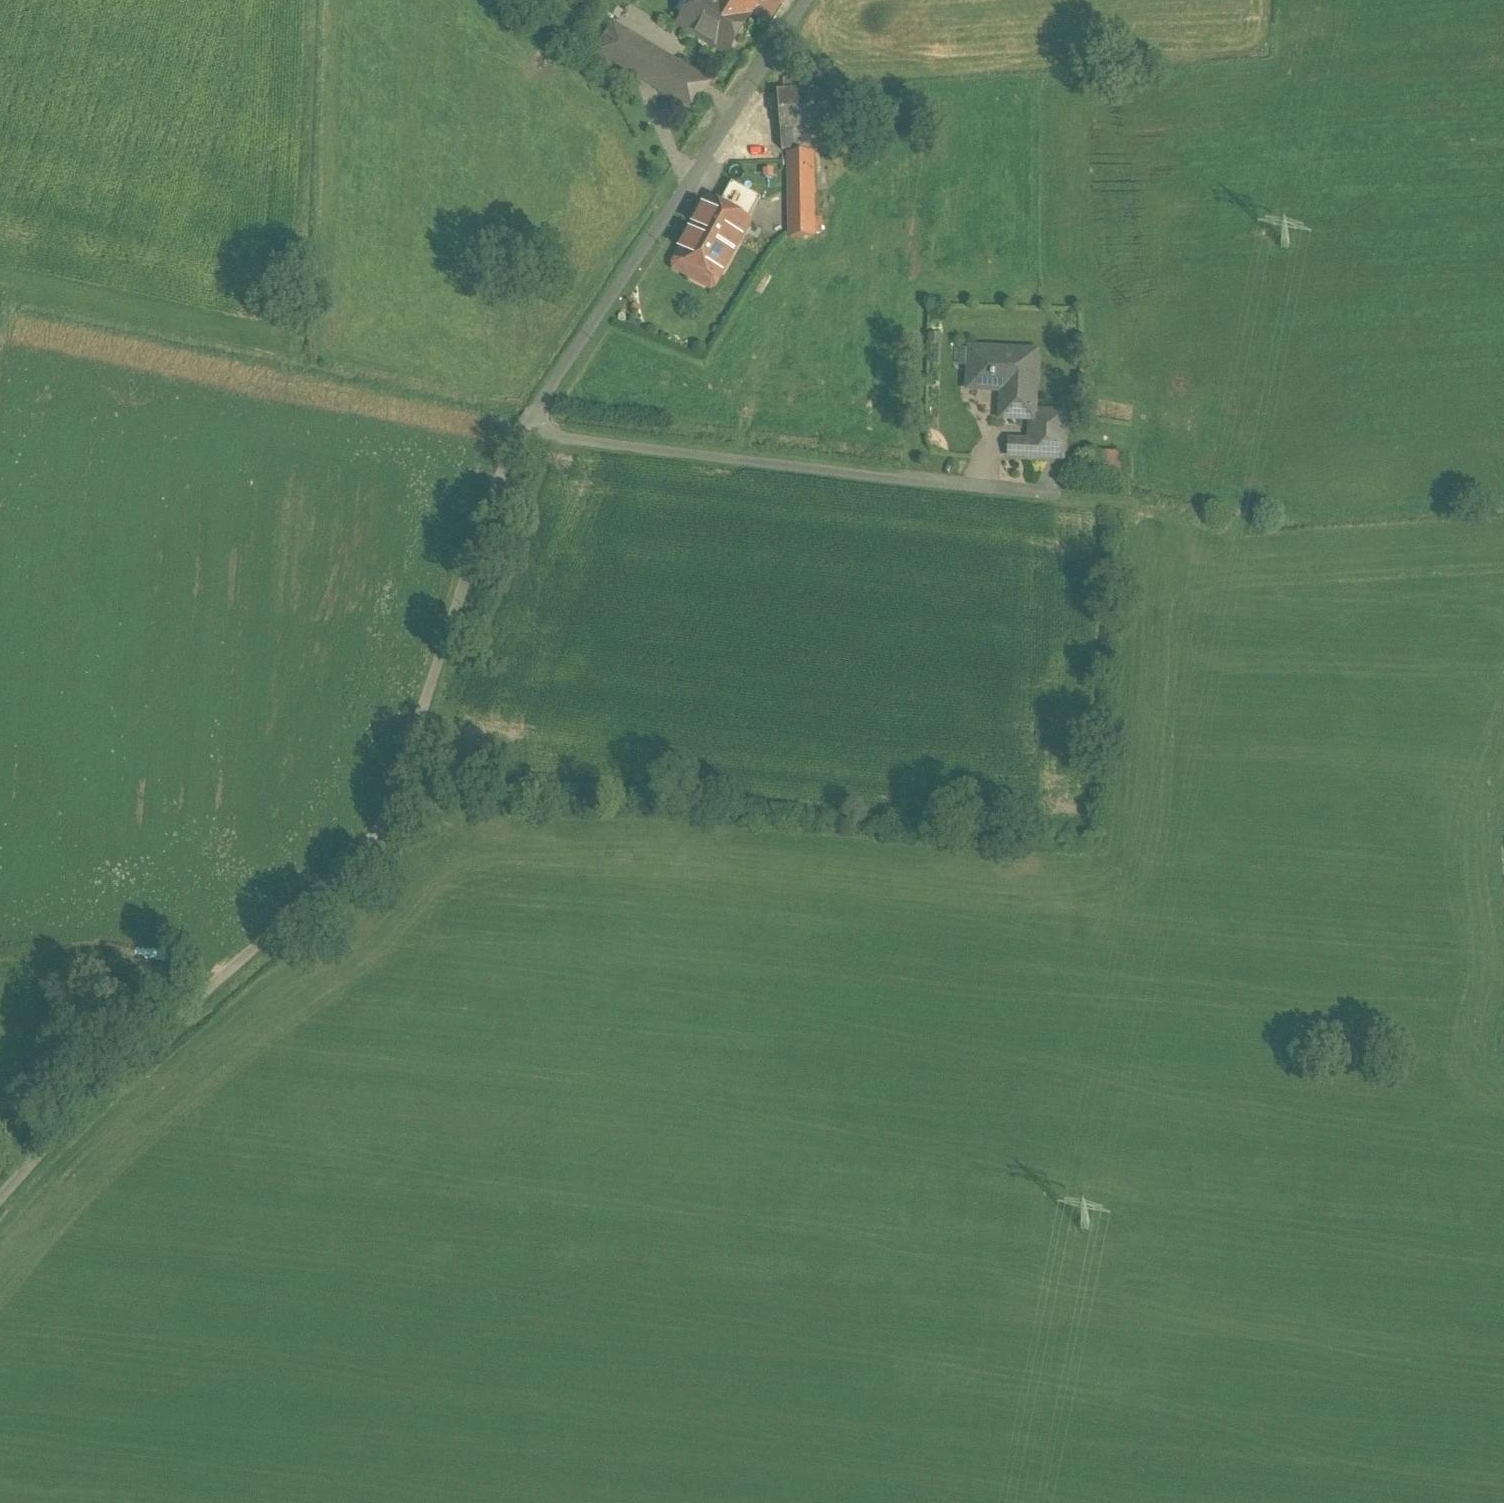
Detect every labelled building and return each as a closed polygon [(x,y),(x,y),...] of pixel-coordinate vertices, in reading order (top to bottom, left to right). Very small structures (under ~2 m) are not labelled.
[(678,30),(732,62),(769,0),(697,0),(678,30)] [(714,82),(619,27),(600,59),(695,114),(714,82)] [(845,93),(781,98),(785,152),(850,150),(845,93)] [(813,153),(786,155),(793,235),(820,233),(813,153)] [(756,222),(712,198),(672,266),(719,294),(756,222)] [(969,349),(968,393),(1001,394),(1001,425),(1042,427),(1042,350),(969,349)] [(1106,470),(1122,471),(1122,453),(1106,453),(1106,470)]
